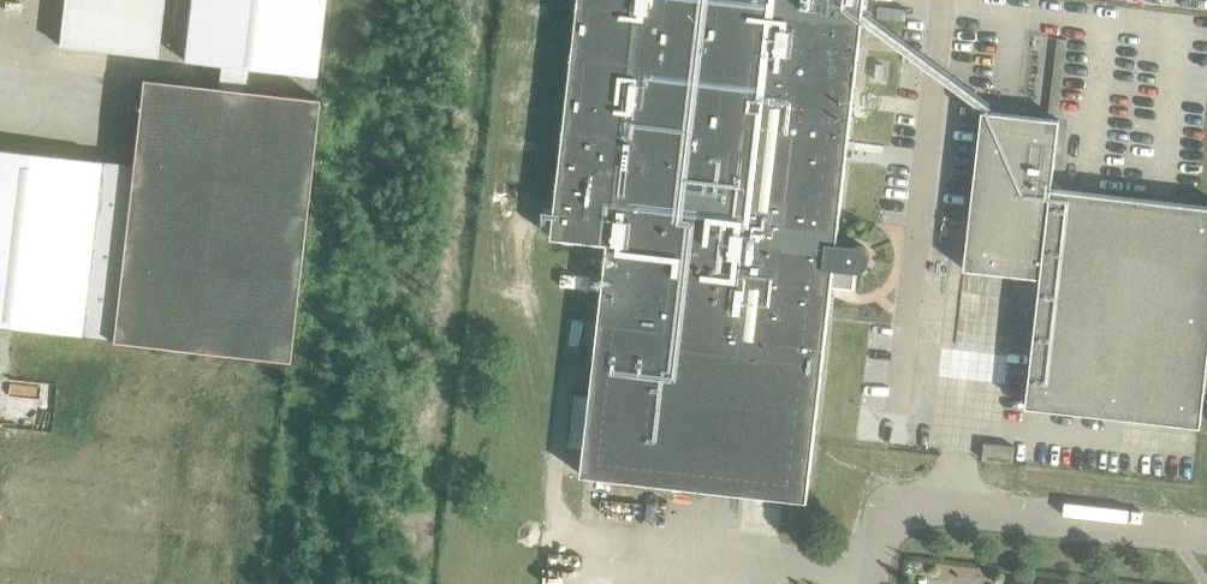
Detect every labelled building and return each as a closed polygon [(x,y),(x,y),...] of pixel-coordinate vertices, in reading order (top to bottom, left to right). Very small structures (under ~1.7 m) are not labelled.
[(58,45),(156,57),(162,0),(63,0),(58,45)] [(182,60),(314,75),(323,0),(189,0),(182,60)] [(551,236),(607,243),(584,449),(810,475),(814,440),(833,268),(855,270),(857,270),(858,270),(859,270),(861,269),(862,269),(863,268),(864,267),(865,267),(866,266),(867,264),(868,263),(869,262),(869,261),(869,259),(870,258),(870,257),(870,255),(869,254),(869,252),(868,251),(868,250),(867,249),(866,248),(865,247),(864,246),(863,245),(862,245),(860,244),(859,244),(837,241),(864,0),(579,0),(551,236)] [(110,340),(287,360),(317,98),(140,78),(110,340)] [(1200,426),(1206,369),(1206,205),(1051,188),(1059,119),(982,110),(964,268),(1040,277),(1025,406),(1200,426)] [(78,335),(98,160),(0,148),(0,325),(78,335)] [(985,443),(983,459),(1012,462),(1014,446),(985,443)]
